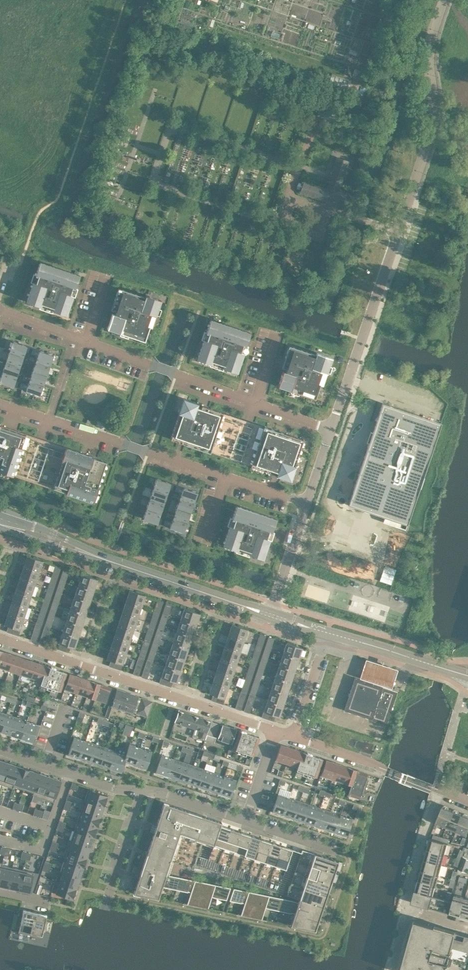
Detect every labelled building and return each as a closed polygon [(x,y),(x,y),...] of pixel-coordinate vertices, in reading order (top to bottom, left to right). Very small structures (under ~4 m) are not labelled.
[(317,115),(340,123),(345,109),(322,101),(317,115)] [(337,157),(326,189),(304,181),(300,192),(326,201),(326,202),(326,201),(339,205),(338,206),(339,206),(339,205),(343,207),(347,195),(346,195),(347,193),(349,194),(349,193),(346,192),(345,195),(343,194),(345,190),(339,188),(349,161),(337,157)] [(56,267),(40,262),(26,301),(40,306),(41,303),(53,307),(52,310),(66,315),(73,295),(70,294),(72,287),(75,288),(79,275),(63,270),(56,267)] [(145,297),(118,288),(114,301),(119,303),(115,314),(112,313),(107,328),(120,333),(121,330),(129,333),(128,336),(145,341),(149,327),(152,328),(156,314),(154,314),(156,307),(158,308),(161,300),(146,295),(145,297)] [(250,332),(210,319),(197,359),(211,364),(212,361),(223,365),(222,367),(237,372),(243,352),(240,351),(243,345),(245,346),(250,332)] [(27,346),(12,341),(9,351),(23,356),(25,351),(28,352),(30,347),(26,346),(27,346)] [(284,358),(290,360),(286,372),(283,371),(278,386),(291,390),(292,387),(300,390),(299,393),(315,398),(320,384),(322,385),(327,372),(324,371),(326,365),(329,366),(332,357),(316,352),(316,354),(289,345),(284,358)] [(53,355),(39,350),(36,349),(34,354),(37,356),(35,360),(50,365),(53,355)] [(23,356),(9,351),(6,361),(20,366),(23,356)] [(50,365),(35,360),(32,370),(46,375),(50,365)] [(20,366),(6,361),(2,371),(16,376),(20,366)] [(46,375),(32,370),(29,380),(43,384),(46,375)] [(2,371),(0,378),(0,381),(13,386),(13,385),(16,387),(18,381),(15,380),(16,376),(2,371)] [(43,384),(29,380),(27,384),(24,383),(22,389),(25,390),(40,395),(43,384)] [(179,413),(170,438),(210,452),(223,412),(201,405),(200,408),(196,407),(198,403),(183,398),(178,413),(179,413)] [(382,404),(348,506),(390,519),(389,523),(406,530),(441,423),(382,404)] [(13,475),(22,448),(21,447),(26,433),(0,425),(0,471),(13,475)] [(264,426),(250,465),(272,473),(273,470),(277,471),(275,475),(290,480),(295,465),(294,465),(303,439),(264,426)] [(62,462),(53,488),(66,492),(66,493),(93,502),(98,487),(97,487),(106,461),(93,457),(94,456),(66,447),(61,462),(62,462)] [(170,483),(156,478),(153,488),(167,493),(168,488),(172,489),(173,484),(170,483)] [(183,487),(179,486),(178,491),(181,493),(179,497),(193,502),(197,492),(183,487)] [(167,493),(153,488),(149,498),(164,503),(167,493)] [(193,502),(179,497),(176,507),(190,512),(193,502)] [(164,503),(149,498),(146,508),(160,513),(164,503)] [(252,510),(236,505),(223,545),(237,550),(238,547),(249,551),(248,553),(263,558),(269,538),(266,537),(269,531),(271,532),(276,518),(260,513),(252,511),(252,510)] [(190,512),(176,507),(173,517),(187,522),(190,512)] [(160,513),(146,508),(143,518),(157,523),(157,522),(160,524),(162,518),(159,517),(160,513)] [(187,522),(173,517),(171,521),(168,520),(166,526),(169,527),(183,532),(187,522)] [(27,556),(23,567),(39,572),(42,561),(27,556)] [(381,580),(392,583),(397,568),(386,564),(381,580)] [(23,567),(19,578),(35,583),(39,572),(23,567)] [(82,574),(78,585),(93,590),(97,579),(82,574)] [(19,578),(16,590),(31,595),(35,583),(19,578)] [(78,585),(74,597),(90,602),(93,590),(78,585)] [(16,590),(12,601),(27,606),(31,595),(16,590)] [(130,590),(126,601),(141,606),(145,595),(130,590)] [(74,597),(70,608),(86,613),(90,602),(74,597)] [(12,601),(8,613),(23,618),(27,606),(12,601)] [(126,601),(122,612),(137,618),(141,606),(126,601)] [(70,608),(67,620),(82,625),(86,613),(70,608)] [(184,608),(181,620),(196,625),(200,613),(184,608)] [(122,612),(118,624),(134,629),(137,618),(122,612)] [(4,625),(8,626),(20,629),(23,618),(8,613),(4,625)] [(67,620),(63,631),(78,636),(82,625),(67,620)] [(181,620),(177,631),(192,636),(196,625),(181,620)] [(144,627),(148,629),(153,630),(155,624),(146,621),(144,627)] [(118,624),(114,636),(130,641),(134,629),(118,624)] [(232,624),(228,635),(244,640),(247,629),(232,624)] [(8,626),(6,631),(18,635),(20,629),(8,626)] [(40,630),(34,628),(30,639),(36,641),(40,630)] [(48,633),(43,631),(39,642),(45,644),(48,633)] [(63,631),(59,642),(59,643),(70,646),(70,647),(74,648),(78,636),(63,631)] [(177,631),(173,643),(188,648),(192,636),(177,631)] [(228,635),(224,647),(240,652),(244,640),(228,635)] [(114,636),(110,647),(126,652),(130,641),(114,636)] [(59,643),(59,642),(57,648),(68,652),(70,647),(70,646),(59,643)] [(287,642),(283,654),(298,659),(302,648),(287,642)] [(173,643),(169,654),(184,659),(188,648),(173,643)] [(106,659),(110,660),(111,660),(122,664),(122,663),(126,652),(110,647),(106,659)] [(224,647),(220,658),(236,663),(240,652),(224,647)] [(20,673),(25,658),(4,651),(0,663),(0,667),(20,673)] [(169,654),(165,666),(181,671),(184,659),(169,654)] [(283,654),(279,665),(294,670),(298,659),(283,654)] [(20,673),(40,680),(45,665),(25,658),(20,673)] [(220,658),(216,670),(232,675),(236,663),(220,658)] [(359,678),(391,688),(398,668),(367,658),(359,678)] [(111,660),(110,660),(109,666),(121,670),(123,664),(122,663),(122,664),(111,660)] [(142,665),(136,663),(134,668),(133,674),(138,675),(142,665)] [(45,665),(40,680),(41,681),(40,684),(51,687),(50,690),(51,690),(51,687),(60,690),(66,672),(45,665)] [(279,665),(275,677),(291,682),(294,670),(279,665)] [(150,667),(145,666),(141,676),(147,678),(150,667)] [(165,666),(161,677),(173,681),(177,682),(181,671),(165,666)] [(216,670),(213,681),(228,686),(232,675),(216,670)] [(64,688),(75,692),(80,677),(69,673),(64,688)] [(161,677),(161,676),(159,682),(171,686),(173,681),(161,677)] [(75,692),(85,695),(90,680),(80,677),(75,692)] [(275,677),(271,688),(287,693),(291,682),(275,677)] [(355,678),(354,680),(344,710),(386,724),(397,691),(355,678)] [(85,695),(96,699),(101,684),(90,680),(85,695)] [(209,693),(213,694),(224,698),(228,686),(213,681),(209,693)] [(101,684),(96,699),(106,702),(111,687),(101,684)] [(271,688),(267,700),(283,705),(287,693),(271,688)] [(112,705),(109,704),(105,716),(109,717),(113,706),(132,712),(137,696),(117,689),(112,705)] [(213,694),(211,700),(223,704),(225,698),(224,698),(213,694)] [(136,713),(147,716),(152,701),(141,697),(136,713)] [(244,699),(239,697),(235,708),(241,710),(244,699)] [(253,702),(247,700),(244,711),(249,713),(253,702)] [(267,700),(264,711),(275,715),(279,716),(283,705),(267,700)] [(204,740),(211,721),(179,710),(174,723),(194,730),(192,736),(204,740)] [(264,711),(263,711),(261,717),(273,721),(275,715),(264,711)] [(17,717),(6,714),(1,731),(11,734),(17,717)] [(27,721),(17,717),(11,734),(21,738),(20,739),(21,739),(27,721)] [(32,743),(38,725),(27,721),(21,739),(32,743)] [(211,721),(209,726),(218,729),(220,724),(211,721)] [(124,728),(122,733),(130,736),(133,726),(125,724),(124,728)] [(222,724),(218,739),(231,743),(236,729),(222,724)] [(218,729),(209,726),(205,739),(213,742),(218,729)] [(242,751),(241,754),(242,751),(253,755),(259,737),(239,730),(233,748),(242,751)] [(81,738),(70,734),(64,752),(70,754),(72,755),(75,756),(81,738)] [(91,741),(81,738),(75,756),(78,757),(78,756),(80,757),(85,759),(91,741)] [(102,745),(91,741),(85,759),(88,760),(90,761),(96,763),(102,745)] [(126,741),(122,752),(120,759),(122,760),(124,761),(130,763),(136,745),(126,741)] [(307,773),(306,776),(307,773),(316,776),(322,758),(280,744),(275,759),(297,767),(296,769),(307,773)] [(112,748),(102,745),(96,763),(98,764),(98,763),(100,764),(106,766),(112,748)] [(147,749),(136,745),(130,763),(132,764),(132,763),(134,764),(141,767),(147,749)] [(122,752),(112,748),(106,766),(108,767),(110,767),(110,768),(116,770),(120,759),(122,752)] [(173,758),(162,754),(156,772),(167,776),(173,758)] [(183,762),(173,758),(167,776),(168,776),(178,779),(183,762)] [(326,759),(321,775),(351,785),(348,794),(359,798),(361,792),(364,793),(368,780),(365,779),(367,773),(326,759)] [(0,760),(0,784),(2,785),(9,763),(0,760)] [(194,765),(183,762),(178,779),(188,782),(194,765)] [(20,766),(9,763),(2,785),(12,788),(20,766)] [(204,769),(194,765),(188,782),(198,786),(204,769)] [(30,770),(20,766),(12,788),(13,788),(14,786),(23,789),(30,770)] [(204,769),(198,786),(208,789),(214,772),(204,769)] [(40,773),(30,770),(23,789),(33,792),(32,795),(33,795),(40,773)] [(224,776),(214,772),(208,789),(218,792),(218,793),(218,794),(224,776)] [(50,777),(40,773),(33,795),(43,798),(50,777)] [(218,794),(230,797),(236,779),(224,776),(218,794)] [(61,780),(50,777),(43,798),(54,802),(61,780)] [(88,789),(84,799),(104,806),(107,795),(88,789)] [(289,797),(278,794),(272,812),(283,815),(289,797)] [(299,801),(289,797),(283,815),(284,816),(284,815),(294,818),(299,801)] [(81,809),(81,810),(100,816),(104,806),(84,799),(84,800),(86,801),(83,810),(81,809)] [(310,804),(299,801),(294,818),(304,821),(310,804)] [(221,821),(164,802),(133,893),(158,898),(162,886),(165,887),(176,889),(180,877),(166,874),(174,849),(180,833),(213,844),(221,821)] [(320,808),(310,804),(304,821),(314,825),(320,808)] [(446,827),(453,809),(444,805),(442,806),(435,823),(446,827)] [(330,811),(320,808),(314,825),(324,828),(330,811)] [(456,831),(463,813),(453,809),(446,827),(456,831)] [(100,816),(81,810),(77,820),(97,826),(100,816)] [(330,811),(324,828),(334,832),(334,833),(340,815),(330,811)] [(467,831),(467,815),(463,813),(456,831),(466,835),(467,831)] [(346,836),(352,819),(340,815),(334,833),(346,836)] [(77,820),(74,830),(93,837),(97,826),(77,820)] [(230,828),(220,824),(221,822),(221,821),(213,844),(223,847),(230,828)] [(240,831),(230,828),(223,847),(234,851),(240,831)] [(93,837),(74,830),(71,840),(68,839),(90,847),(93,837)] [(251,835),(240,831),(234,851),(244,854),(251,835)] [(261,838),(251,835),(244,854),(254,858),(261,838)] [(271,841),(261,838),(254,858),(264,861),(271,841)] [(426,848),(426,849),(445,854),(445,852),(447,845),(448,843),(440,841),(432,838),(429,838),(427,845),(428,845),(427,848),(426,848)] [(90,847),(68,839),(65,850),(86,857),(90,847)] [(281,845),(271,841),(264,861),(275,865),(281,845)] [(275,865),(285,868),(292,848),(281,845),(275,865)] [(445,854),(426,849),(424,855),(425,855),(424,858),(423,858),(423,859),(442,864),(442,863),(444,855),(445,854)] [(67,851),(64,861),(83,867),(86,857),(65,850),(67,851)] [(338,861),(314,853),(310,865),(334,873),(338,861)] [(466,872),(467,867),(467,859),(462,856),(458,869),(466,872)] [(420,869),(439,875),(439,873),(441,865),(441,866),(442,864),(423,859),(421,865),(422,865),(421,869),(420,869)] [(64,861),(60,871),(80,877),(83,867),(64,861)] [(2,863),(0,872),(0,885),(8,887),(12,867),(2,865),(3,863),(2,863)] [(310,865),(307,876),(330,884),(334,873),(310,865)] [(23,870),(12,867),(8,887),(18,889),(23,870)] [(418,879),(417,880),(436,885),(436,884),(438,876),(439,875),(420,869),(418,876),(419,876),(418,879)] [(34,872),(23,870),(18,889),(29,892),(34,872)] [(55,880),(76,888),(80,877),(60,871),(62,872),(59,881),(55,880)] [(330,884),(307,876),(303,888),(326,896),(330,884)] [(205,882),(180,877),(176,889),(188,892),(188,891),(191,892),(187,904),(197,906),(205,882)] [(73,898),(76,888),(55,880),(51,891),(73,898)] [(415,890),(414,890),(433,895),(433,894),(435,886),(436,885),(417,880),(416,886),(415,890)] [(231,887),(205,882),(197,906),(208,908),(212,896),(214,897),(226,900),(231,887)] [(259,893),(233,888),(229,900),(241,903),(242,902),(244,903),(240,915),(251,917),(259,893)] [(326,896),(303,888),(298,902),(306,905),(322,910),(326,896)] [(429,907),(433,895),(414,890),(413,897),(412,901),(413,902),(418,903),(422,904),(421,905),(429,907)] [(284,898),(259,893),(251,917),(261,919),(265,907),(268,908),(280,911),(284,898)] [(449,913),(450,913),(454,914),(453,914),(460,916),(465,897),(463,897),(456,895),(454,894),(452,901),(449,913)] [(439,897),(433,895),(429,907),(430,908),(430,907),(435,909),(436,909),(439,897)] [(445,899),(439,897),(436,909),(437,909),(442,911),(446,899),(445,899)] [(466,898),(465,897),(460,916),(461,916),(464,917),(467,918),(467,898),(466,898)] [(294,900),(284,898),(280,911),(291,913),(291,912),(294,913),(290,925),(315,930),(322,910),(306,905),(294,900)] [(452,901),(449,900),(446,899),(442,911),(444,911),(448,912),(448,913),(449,913),(452,901)] [(35,912),(23,909),(22,913),(18,932),(30,935),(35,912)] [(46,914),(35,912),(30,935),(41,937),(45,918),(46,914)] [(452,946),(456,931),(455,931),(455,932),(435,926),(414,920),(414,921),(415,921),(418,922),(415,931),(412,930),(412,931),(415,932),(412,942),(409,941),(406,952),(409,953),(406,963),(403,962),(401,969),(445,969),(452,946)] [(456,931),(452,946),(467,950),(467,935),(467,934),(456,931)] [(445,969),(467,969),(467,950),(452,946),(445,969)]
